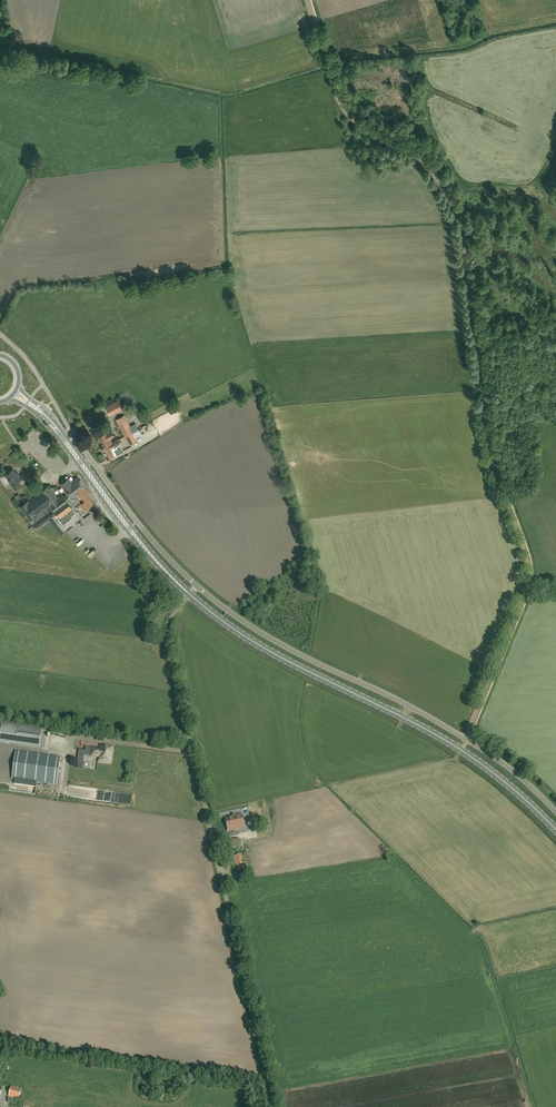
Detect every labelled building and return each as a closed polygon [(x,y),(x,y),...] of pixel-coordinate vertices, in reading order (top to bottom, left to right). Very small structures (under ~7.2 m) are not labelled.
[(110,414),(122,408),(118,400),(106,406),(110,414)] [(138,428),(133,431),(124,415),(116,419),(129,444),(137,440),(136,437),(141,434),(138,428)] [(103,446),(112,442),(110,439),(114,436),(111,430),(106,432),(98,436),(103,446)] [(112,442),(103,446),(102,448),(107,459),(121,452),(117,445),(122,443),(120,438),(112,442)] [(18,481),(22,478),(19,474),(17,475),(13,469),(5,474),(11,482),(10,483),(14,489),(20,484),(18,481)] [(6,487),(10,484),(5,476),(1,479),(6,487)] [(88,497),(91,495),(78,477),(72,481),(69,477),(61,483),(68,493),(64,496),(62,495),(58,498),(51,489),(52,488),(50,485),(49,486),(48,485),(40,491),(41,492),(28,501),(28,500),(20,506),(30,519),(33,523),(36,528),(55,514),(63,525),(68,521),(66,519),(76,512),(72,507),(78,502),(84,510),(93,503),(88,497)] [(10,724),(0,723),(0,728),(1,729),(0,739),(0,743),(40,749),(43,728),(10,724)] [(105,754),(111,754),(112,747),(101,746),(101,749),(92,748),(92,752),(101,753),(101,755),(105,756),(105,754)] [(56,785),(60,757),(16,751),(12,779),(56,785)] [(111,757),(111,754),(105,754),(105,756),(101,755),(101,753),(92,752),(91,756),(99,757),(99,761),(110,763),(110,762),(111,761),(112,760),(112,759),(112,758),(111,757)] [(97,794),(96,802),(114,802),(114,794),(97,794)] [(232,816),(233,817),(226,819),(228,831),(244,827),(242,817),(241,815),(240,815),(236,816),(236,815),(235,815),(233,816),(232,816)] [(254,836),(242,838),(243,844),(255,842),(254,836)] [(226,839),(227,842),(224,842),(226,850),(242,847),(240,839),(233,840),(232,837),(226,839)] [(244,871),(242,855),(233,857),(234,872),(244,871)] [(19,1099),(22,1089),(11,1087),(9,1097),(19,1099)]
